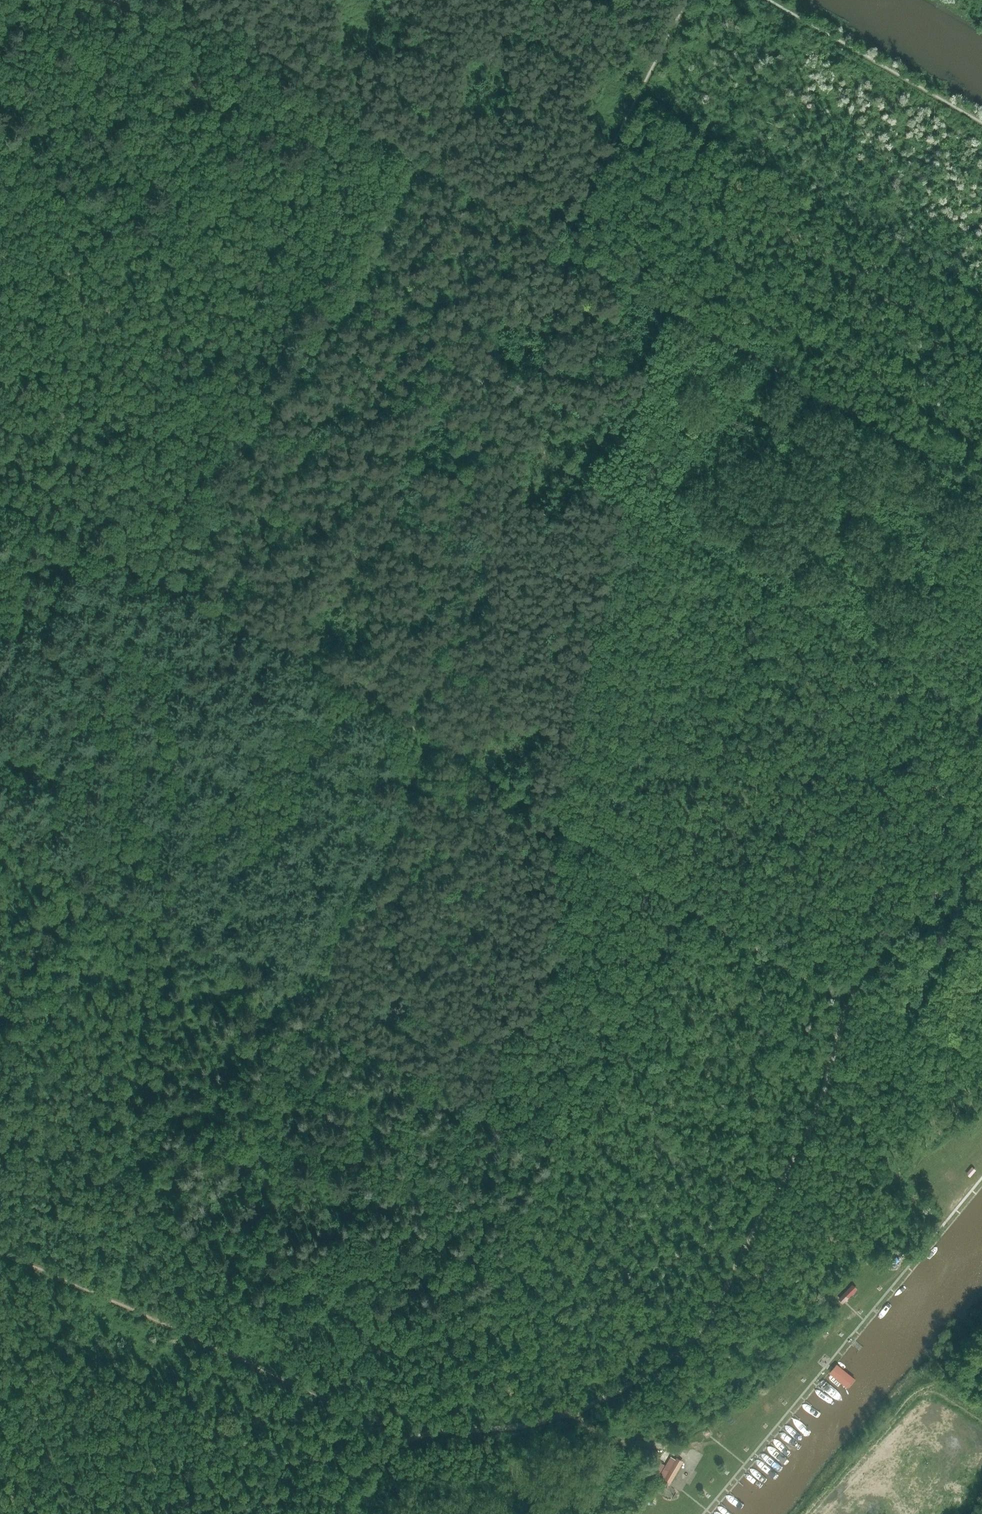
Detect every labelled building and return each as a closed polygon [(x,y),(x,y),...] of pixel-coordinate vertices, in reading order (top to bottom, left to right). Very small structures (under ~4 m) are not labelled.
[(967,1173),(971,1176),(976,1168),(972,1165),(967,1173)] [(839,1297),(843,1302),(857,1287),(853,1283),(839,1297)] [(670,1482),(682,1461),(678,1458),(666,1479),(670,1482)] [(648,1487),(642,1481),(633,1490),(639,1496),(648,1487)]
